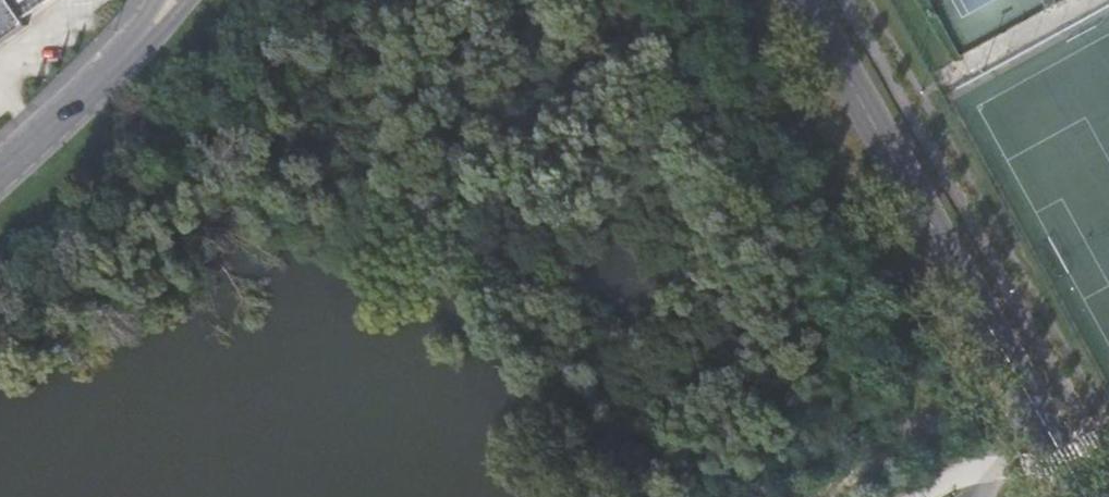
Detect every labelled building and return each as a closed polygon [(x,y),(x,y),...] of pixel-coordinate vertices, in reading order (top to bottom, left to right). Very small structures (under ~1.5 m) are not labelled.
[(28,22),(23,16),(47,0),(0,0),(0,41),(28,22)]
